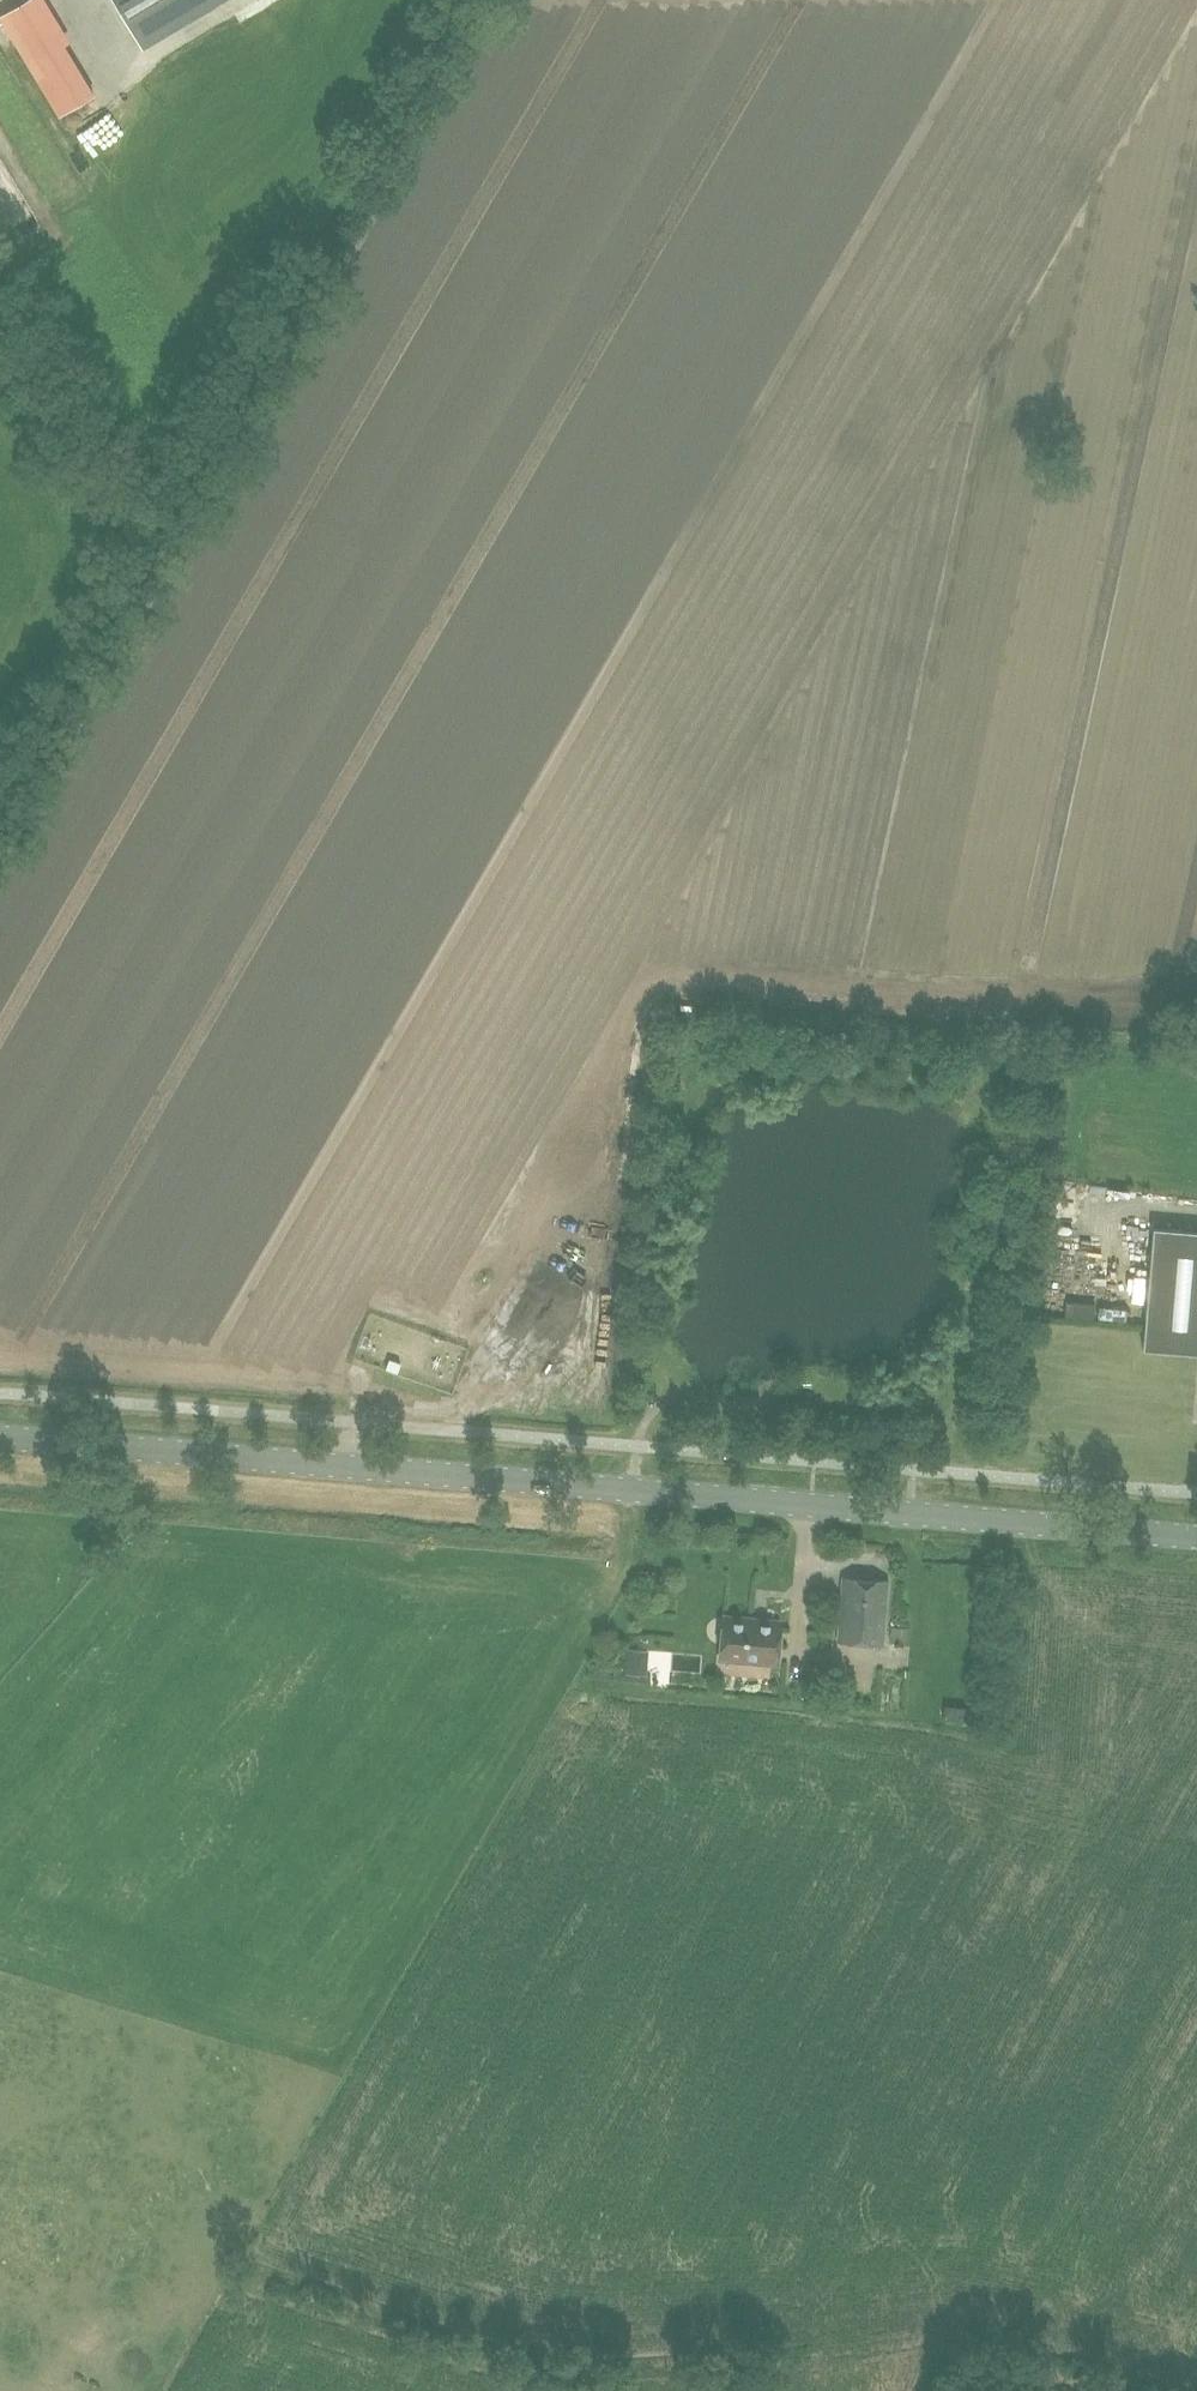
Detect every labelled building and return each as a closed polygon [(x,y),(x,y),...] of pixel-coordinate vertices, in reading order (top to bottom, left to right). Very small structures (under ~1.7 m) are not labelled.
[(43,9),(37,0),(26,0),(0,16),(0,17),(8,30),(43,9)] [(143,49),(224,0),(114,0),(143,49)] [(1152,1226),(1142,1348),(1196,1353),(1196,1230),(1152,1226)] [(841,1575),(836,1640),(882,1643),(887,1579),(841,1575)] [(779,1622),(722,1617),(718,1655),(742,1657),(745,1660),(761,1662),(765,1659),(776,1660),(779,1622)]
